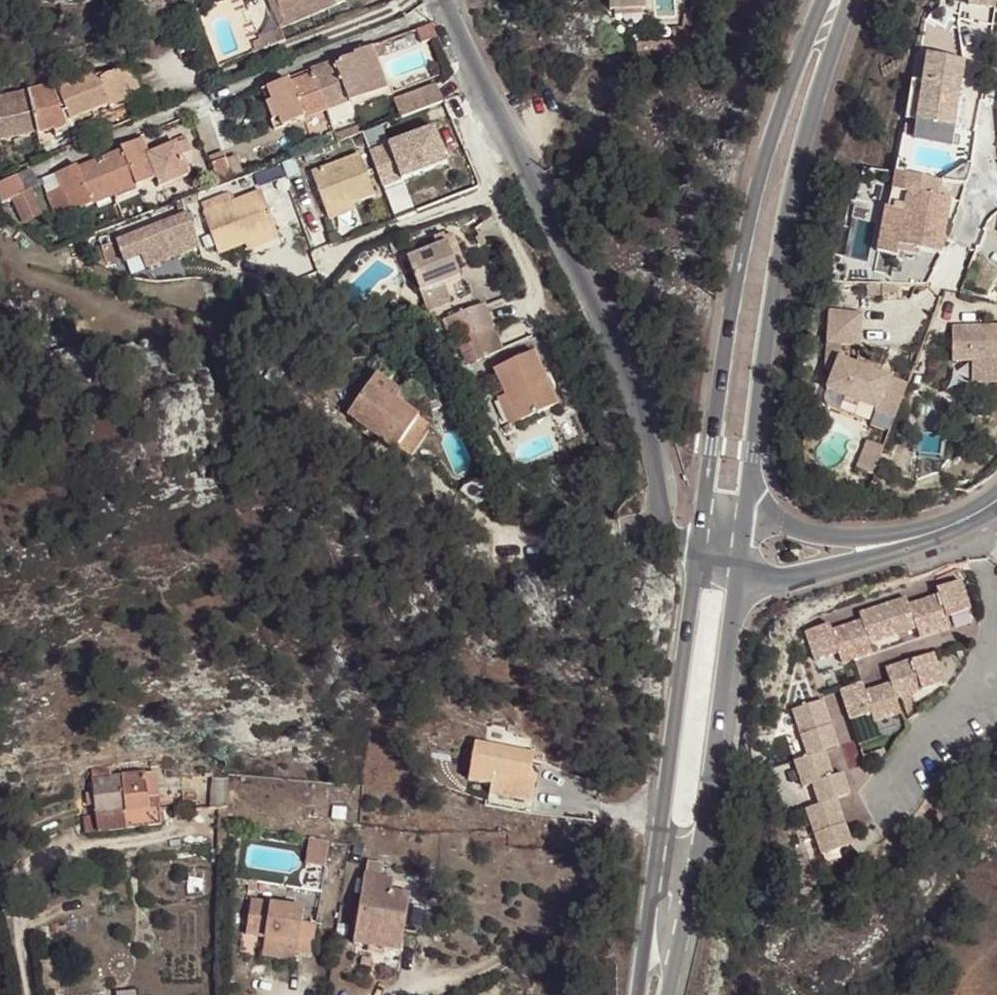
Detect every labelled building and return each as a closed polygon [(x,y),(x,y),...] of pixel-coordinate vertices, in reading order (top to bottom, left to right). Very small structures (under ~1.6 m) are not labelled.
[(334,0),(328,0),(283,18),(275,0),(268,0),(279,28),(336,5),(334,0)] [(283,18),(328,0),(275,0),(283,18)] [(646,8),(645,0),(609,0),(610,10),(646,8)] [(995,8),(996,0),(970,0),(969,5),(995,8)] [(685,21),(685,16),(679,16),(679,23),(677,25),(671,34),(676,37),(685,24),(685,21)] [(436,37),(431,25),(416,30),(421,43),(436,37)] [(661,39),(636,41),(638,57),(652,55),(652,49),(662,48),(661,39)] [(387,89),(372,46),(354,53),(355,55),(340,61),(341,64),(332,68),(330,62),(311,69),(325,108),(347,100),(348,103),(387,89)] [(960,97),(965,61),(926,55),(916,121),(955,127),(960,97)] [(140,95),(127,63),(97,72),(99,76),(93,78),(92,74),(27,90),(36,132),(37,135),(53,130),(55,136),(71,128),(69,124),(85,117),(84,115),(108,105),(108,107),(140,95)] [(325,108),(312,75),(310,75),(308,70),(287,78),(288,80),(265,88),(270,101),(266,103),(272,120),(277,119),(280,128),(304,119),(302,117),(325,108)] [(443,101),(436,84),(393,100),(400,117),(443,101)] [(270,101),(265,88),(261,90),(266,103),(270,101)] [(36,132),(27,90),(0,97),(0,141),(36,132)] [(965,98),(960,97),(955,127),(961,128),(965,98)] [(347,100),(325,108),(326,112),(348,103),(347,100)] [(280,128),(277,119),(270,121),(273,131),(280,128)] [(440,124),(369,147),(391,212),(417,203),(408,176),(452,161),(440,124)] [(148,153),(142,138),(126,144),(128,149),(122,151),(100,159),(113,191),(134,183),(136,186),(156,178),(159,187),(188,175),(181,156),(176,144),(176,142),(148,153)] [(191,152),(186,140),(176,144),(181,156),(191,152)] [(225,159),(223,152),(209,157),(211,165),(225,159)] [(242,172),(236,155),(225,159),(232,176),(242,172)] [(375,194),(360,155),(311,173),(326,212),(375,194)] [(113,191),(100,159),(78,168),(72,171),(71,167),(55,173),(61,187),(47,192),(56,216),(70,210),(71,212),(92,203),(91,200),(113,191)] [(232,176),(225,159),(211,165),(219,184),(233,179),(232,176)] [(941,182),(906,177),(904,192),(908,192),(898,245),(941,254),(947,241),(948,239),(945,238),(948,220),(950,200),(939,198),(941,182)] [(114,195),(136,187),(136,186),(134,183),(113,191),(114,195)] [(113,191),(91,200),(92,203),(92,204),(114,195),(113,191)] [(276,231),(262,192),(203,214),(217,253),(245,242),(276,231)] [(223,199),(200,207),(203,214),(225,206),(223,199)] [(353,202),(326,212),(329,219),(355,209),(353,202)] [(97,240),(103,265),(143,256),(145,264),(195,251),(187,217),(97,240)] [(954,221),(948,220),(945,238),(948,239),(954,221)] [(281,243),(276,231),(245,242),(250,254),(281,243)] [(448,246),(447,242),(407,258),(420,291),(444,282),(460,275),(454,260),(448,246)] [(462,257),(456,243),(448,246),(454,260),(462,257)] [(450,298),(444,282),(420,291),(426,307),(450,298)] [(881,294),(881,285),(868,284),(868,296),(881,296),(881,294)] [(897,285),(881,285),(881,294),(898,294),(897,285)] [(495,328),(486,303),(447,318),(456,343),(470,338),(495,328)] [(894,421),(909,384),(839,358),(840,346),(860,347),(862,313),(829,311),(825,371),(832,372),(825,391),(878,410),(877,414),(894,421)] [(996,385),(996,327),(952,327),(953,363),(972,363),(972,385),(996,385)] [(503,349),(495,328),(470,338),(478,360),(503,349)] [(559,403),(535,350),(493,369),(518,422),(559,403)] [(401,393),(376,374),(369,385),(393,403),(396,399),(401,393)] [(418,416),(396,399),(393,403),(369,385),(347,415),(394,449),(418,416)] [(459,414),(455,404),(441,409),(445,419),(459,414)] [(430,424),(418,416),(394,449),(405,457),(430,424)] [(856,470),(873,476),(884,447),(867,441),(856,470)] [(953,596),(957,594),(953,581),(948,583),(953,596)] [(822,626),(804,633),(808,646),(803,647),(809,664),(832,656),(835,665),(865,655),(862,645),(909,629),(913,638),(944,628),(941,618),(963,610),(957,594),(953,596),(948,583),(929,590),(932,596),(902,606),(900,599),(853,616),(855,623),(825,633),(822,626)] [(799,634),(803,647),(808,646),(804,633),(799,634)] [(856,685),(839,691),(844,704),(839,706),(845,722),(865,715),(868,725),(895,716),(889,701),(937,685),(930,665),(925,666),(922,657),(880,671),(885,686),(859,694),(856,685)] [(834,692),(839,706),(844,704),(839,691),(834,692)] [(833,750),(819,708),(788,719),(804,765),(791,770),(800,796),(809,793),(816,813),(803,818),(818,864),(835,859),(834,854),(847,849),(833,807),(831,803),(845,798),(839,781),(830,785),(821,759),(820,755),(833,750)] [(534,752),(475,742),(468,780),(491,785),(489,794),(532,802),(536,775),(530,773),(534,752)] [(833,750),(820,755),(821,759),(835,755),(833,750)] [(110,766),(91,768),(92,779),(111,776),(110,766)] [(158,797),(156,772),(145,773),(145,776),(121,779),(121,776),(116,776),(92,779),(93,793),(94,804),(97,832),(161,825),(159,808),(149,809),(148,798),(158,797)] [(227,808),(228,774),(211,776),(211,781),(210,809),(218,809),(227,808)] [(210,809),(211,781),(196,783),(196,811),(210,809)] [(159,808),(158,797),(148,798),(149,809),(159,808)] [(845,798),(831,803),(833,807),(846,803),(845,798)] [(226,832),(227,808),(218,809),(218,832),(226,832)] [(226,843),(226,832),(218,832),(218,844),(226,843)] [(225,853),(226,843),(218,844),(217,845),(217,855),(225,853)] [(849,854),(847,849),(834,854),(835,859),(849,854)] [(390,891),(379,890),(380,877),(382,865),(367,862),(354,944),(368,946),(385,949),(400,951),(404,923),(399,922),(401,907),(407,908),(409,894),(390,891)] [(392,879),(380,877),(379,890),(390,891),(392,879)] [(257,881),(248,880),(247,889),(256,890),(257,881)] [(304,908),(251,900),(245,934),(265,937),(297,942),(296,952),(311,954),(316,925),(302,922),(304,908)] [(297,942),(265,937),(262,955),(295,960),(296,952),(297,942)] [(385,949),(368,946),(367,952),(384,955),(385,949)]
